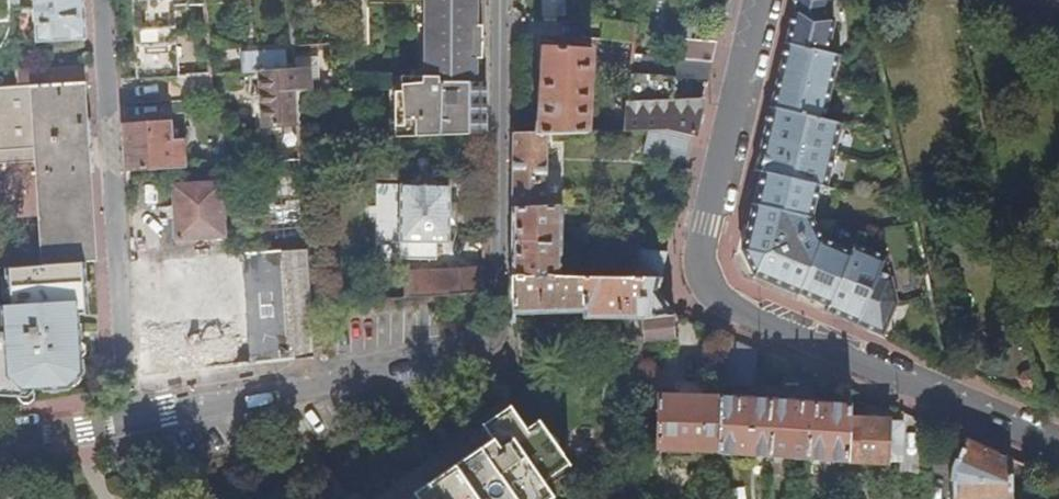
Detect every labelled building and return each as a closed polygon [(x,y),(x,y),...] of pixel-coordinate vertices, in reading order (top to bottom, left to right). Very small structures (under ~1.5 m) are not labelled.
[(17,51),(14,0),(0,0),(0,51),(17,51)] [(32,1),(35,6),(38,42),(87,38),(85,6),(84,0),(32,0),(32,1)] [(139,79),(171,77),(179,77),(175,7),(187,6),(189,3),(189,0),(134,0),(139,79)] [(485,136),(486,85),(474,85),(474,61),(481,61),(481,29),(475,29),(475,0),(414,0),(414,4),(425,4),(425,59),(430,59),(430,74),(437,74),(437,80),(424,80),(401,80),(403,96),(405,124),(415,124),(415,140),(485,136)] [(566,22),(584,22),(584,14),(566,14),(565,0),(542,0),(543,18),(566,17),(566,22)] [(791,11),(793,12),(756,170),(760,172),(741,249),(752,279),(825,310),(824,313),(879,336),(894,303),(889,278),(877,274),(883,258),(853,244),(849,251),(816,237),(806,217),(814,184),(823,186),(838,120),(821,114),(835,55),(824,52),(831,21),(823,18),(826,0),(793,0),(791,11)] [(881,0),(865,0),(869,17),(884,14),(881,0)] [(676,59),(712,64),(717,43),(680,38),(676,59)] [(616,131),(626,131),(630,83),(631,73),(633,55),(634,43),(624,41),(621,80),(616,131)] [(296,49),(296,46),(287,46),(287,52),(245,55),(246,73),(261,72),(297,69),(296,49)] [(537,134),(550,134),(590,132),(595,51),(588,50),(588,47),(584,47),(584,50),(540,49),(540,70),(542,70),(540,114),(538,115),(537,134)] [(631,73),(708,81),(712,64),(676,59),(633,55),(631,73)] [(430,59),(425,59),(424,80),(437,80),(437,74),(430,74),(430,59)] [(20,88),(85,83),(90,83),(89,68),(18,73),(20,88)] [(298,92),(313,91),(312,68),(297,69),(261,72),(265,129),(300,127),(298,92)] [(179,77),(171,77),(172,97),(205,95),(204,76),(179,77)] [(91,173),(87,117),(85,83),(20,88),(0,90),(0,163),(9,162),(37,161),(38,177),(91,173)] [(668,129),(695,136),(700,113),(702,105),(643,106),(645,84),(630,83),(626,131),(653,129),(668,129)] [(396,140),(415,140),(415,124),(405,124),(403,96),(396,97),(396,140)] [(127,149),(129,171),(186,168),(184,141),(171,141),(170,123),(126,126),(127,149)] [(647,155),(688,166),(690,156),(695,136),(668,129),(653,129),(647,155)] [(513,210),(546,209),(550,134),(537,134),(514,135),(513,173),(513,210)] [(254,365),(312,358),(309,301),(304,213),(301,161),(257,164),(254,164),(258,253),(187,257),(165,258),(165,249),(152,250),(152,260),(164,259),(166,289),(136,291),(138,315),(141,351),(144,377),(254,365)] [(84,264),(96,263),(94,217),(91,173),(38,177),(39,197),(44,267),(84,264)] [(224,239),(222,185),(174,187),(177,241),(224,239)] [(402,260),(434,260),(435,243),(448,243),(448,187),(401,187),(401,243),(402,243),(402,260)] [(644,319),(674,316),(658,291),(660,280),(667,254),(640,251),(637,278),(561,277),(562,208),(546,209),(513,210),(513,224),(513,233),(512,263),(512,293),(513,293),(514,309),(515,325),(541,323),(540,315),(583,314),(584,321),(644,319)] [(84,264),(44,267),(5,270),(8,307),(0,308),(2,333),(0,333),(0,396),(28,397),(39,388),(67,386),(80,371),(76,315),(87,314),(84,264)] [(135,264),(135,286),(158,285),(157,264),(135,264)] [(462,296),(482,296),(484,294),(484,271),(461,272),(462,296)] [(405,298),(448,297),(448,273),(405,274),(405,298)] [(674,339),(674,316),(644,319),(646,342),(674,339)] [(753,389),(758,352),(733,341),(726,378),(724,388),(753,389)] [(1020,389),(1035,397),(1028,368),(1017,369),(1020,389)] [(719,451),(720,400),(659,397),(658,449),(719,451)] [(849,421),(850,405),(802,403),(720,398),(720,400),(719,451),(719,455),(721,455),(765,457),(847,462),(849,421)] [(575,473),(538,424),(524,433),(508,411),(482,428),(483,430),(474,436),(472,439),(471,443),(477,452),(412,496),(412,498),(411,498),(554,498),(549,491),(575,473)] [(849,421),(847,462),(886,465),(886,462),(899,463),(901,427),(888,426),(888,423),(849,421)] [(1009,459),(973,444),(965,441),(957,461),(955,461),(950,476),(951,481),(953,482),(953,498),(1009,498),(1009,459)]
